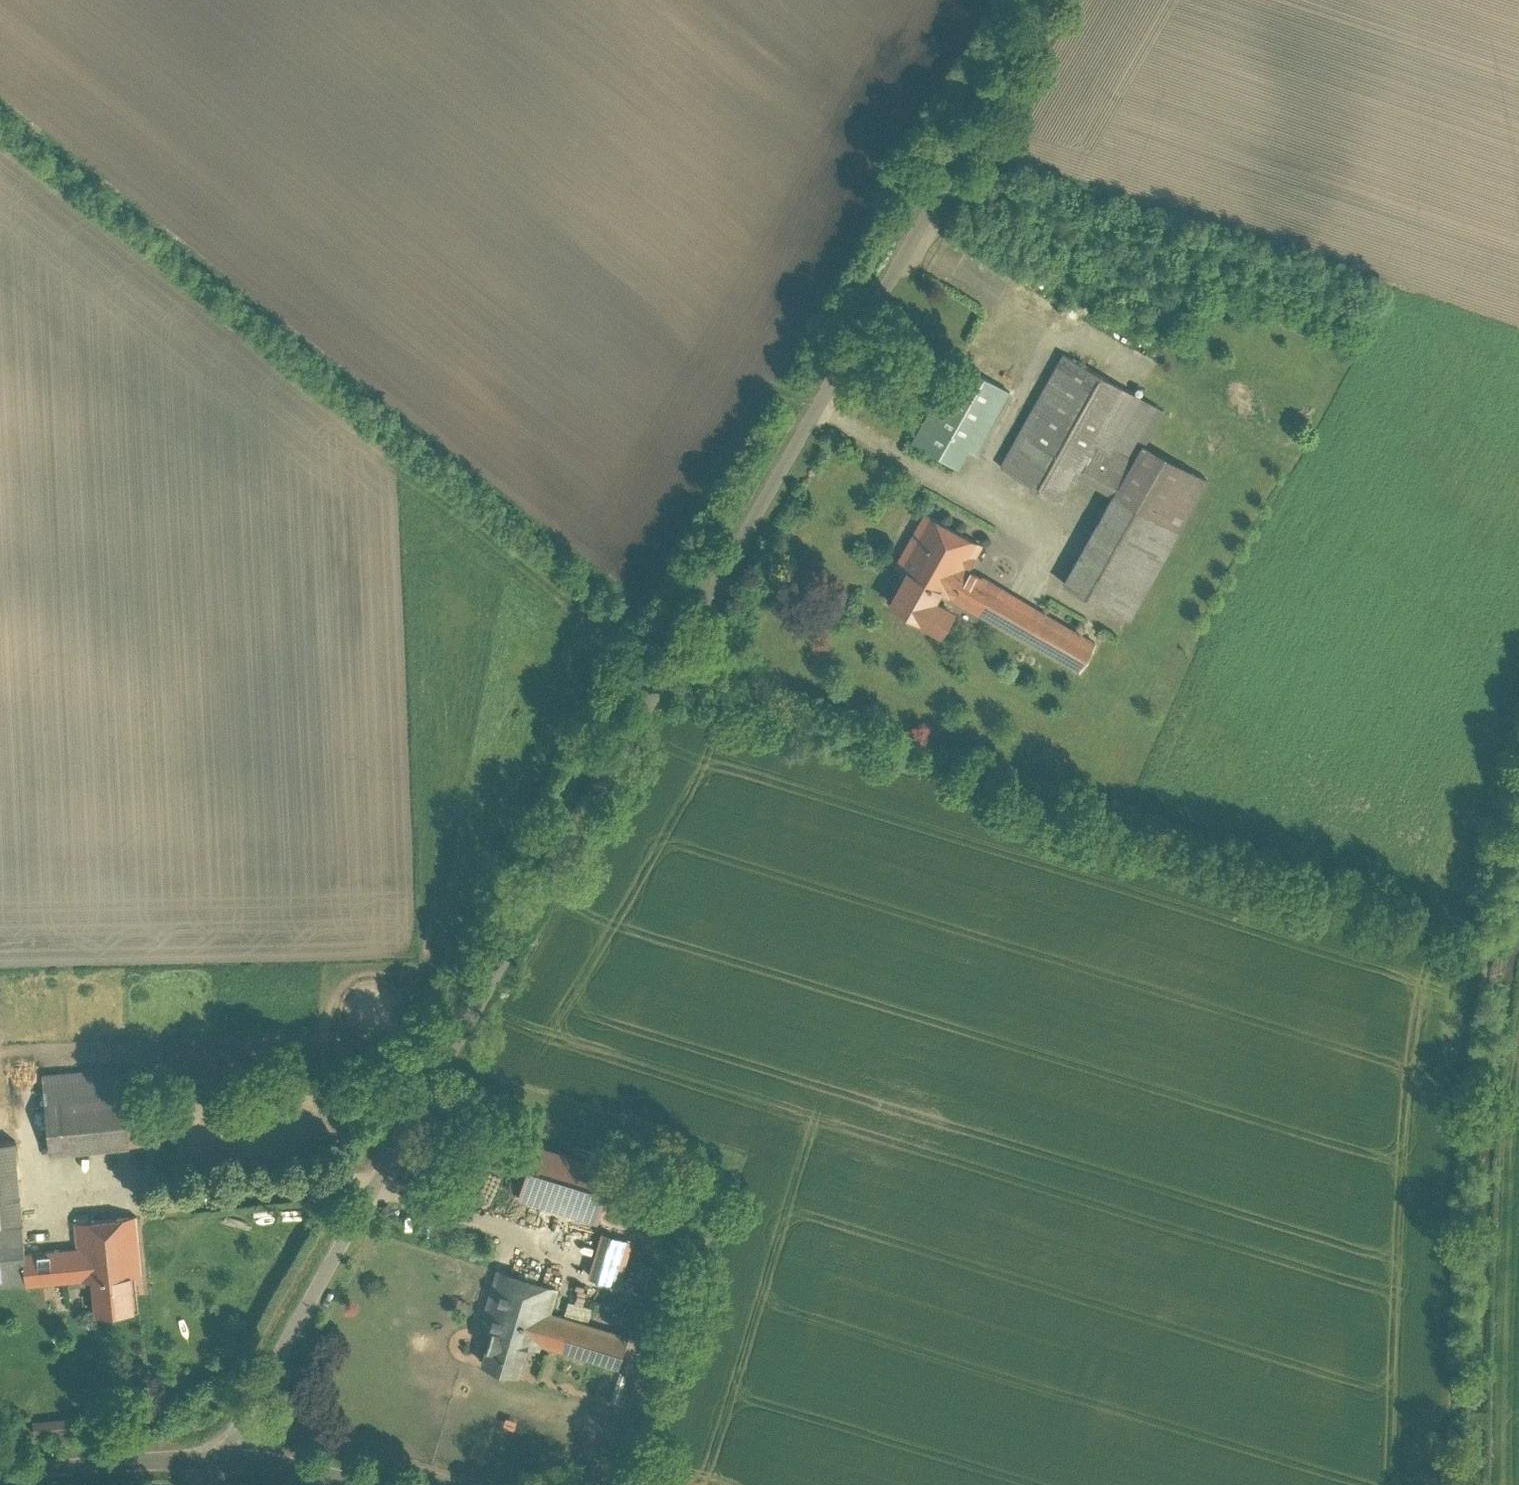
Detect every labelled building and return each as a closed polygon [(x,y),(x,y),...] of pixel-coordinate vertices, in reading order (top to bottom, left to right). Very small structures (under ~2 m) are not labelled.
[(1063,349),(998,464),(1060,499),(1075,472),(1107,490),(1058,578),(1129,618),(1211,474),(1147,438),(1165,407),(1063,349)] [(955,357),(909,438),(957,466),(967,447),(975,451),(1011,389),(955,357)] [(900,567),(881,598),(939,632),(953,608),(933,596),(939,586),(1080,669),(1098,640),(968,564),(982,540),(926,507),(893,563),(900,567)] [(121,1062),(40,1069),(46,1145),(127,1139),(121,1062)] [(529,1138),(514,1194),(592,1215),(607,1159),(529,1138)] [(14,1139),(0,1140),(0,1218),(17,1218),(14,1139)] [(148,1300),(138,1213),(83,1219),(93,1307),(148,1300)] [(0,1224),(0,1279),(25,1277),(19,1222),(0,1224)] [(626,1263),(633,1238),(620,1234),(613,1259),(626,1263)] [(549,1279),(502,1265),(477,1354),(524,1367),(532,1337),(541,1308),(549,1279)] [(627,1332),(541,1308),(532,1337),(619,1361),(627,1332)]
